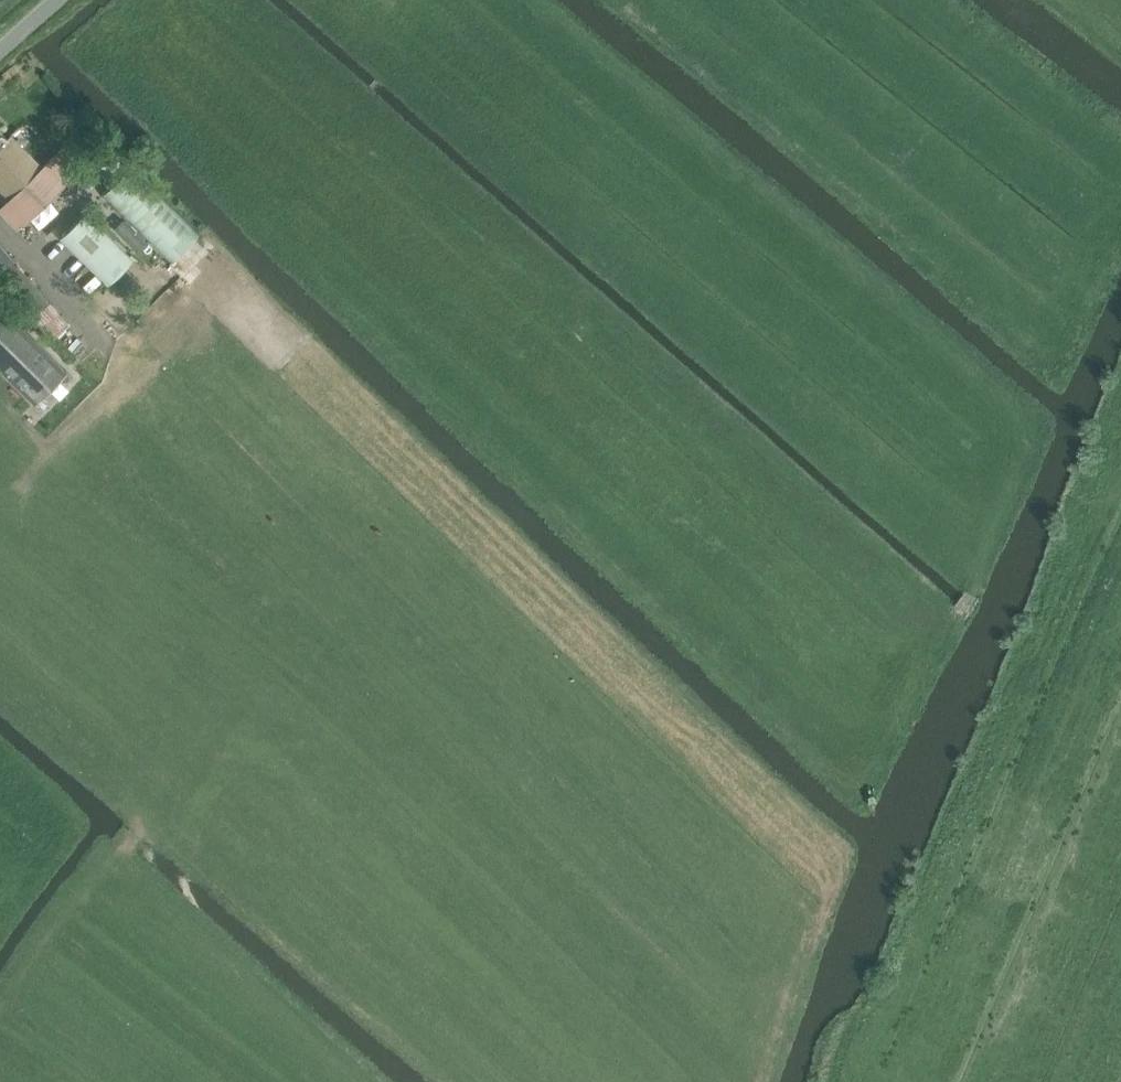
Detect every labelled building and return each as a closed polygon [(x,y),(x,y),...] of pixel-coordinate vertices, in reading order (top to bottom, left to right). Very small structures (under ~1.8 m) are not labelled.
[(85,166),(65,145),(42,167),(10,135),(7,138),(0,131),(0,188),(10,199),(0,209),(0,211),(18,230),(35,214),(34,214),(85,166)] [(148,241),(170,262),(199,232),(130,165),(101,195),(125,219),(148,241)] [(84,212),(61,236),(110,283),(133,258),(84,212)] [(125,219),(116,228),(139,250),(148,241),(125,219)] [(63,315),(0,243),(0,276),(28,308),(24,311),(37,326),(39,324),(52,338),(70,323),(63,315)] [(2,309),(0,311),(0,369),(34,403),(66,370),(2,309)]
